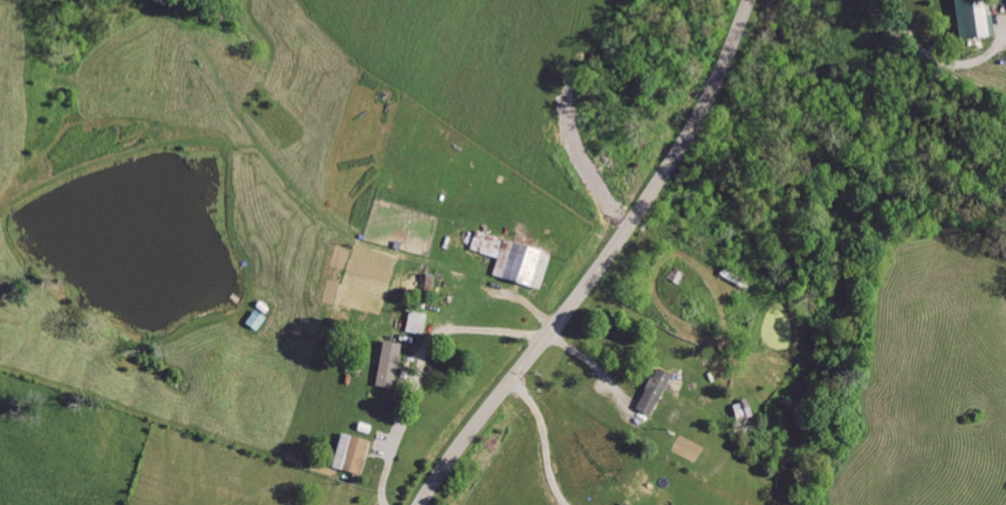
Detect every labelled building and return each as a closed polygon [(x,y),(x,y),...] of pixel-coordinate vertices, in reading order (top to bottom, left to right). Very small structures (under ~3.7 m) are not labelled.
[(986,15),(984,0),(953,0),(958,40),(995,35),(992,14),(986,15)] [(538,290),(548,252),(474,233),(470,251),(496,258),(491,277),(538,290)] [(257,332),(267,318),(255,310),(245,323),(257,332)] [(427,315),(409,311),(404,332),(422,336),(427,315)] [(394,389),(398,344),(380,342),(375,387),(394,389)] [(635,409),(651,417),(672,375),(656,367),(635,409)] [(331,469),(358,475),(366,440),(339,434),(331,469)]
